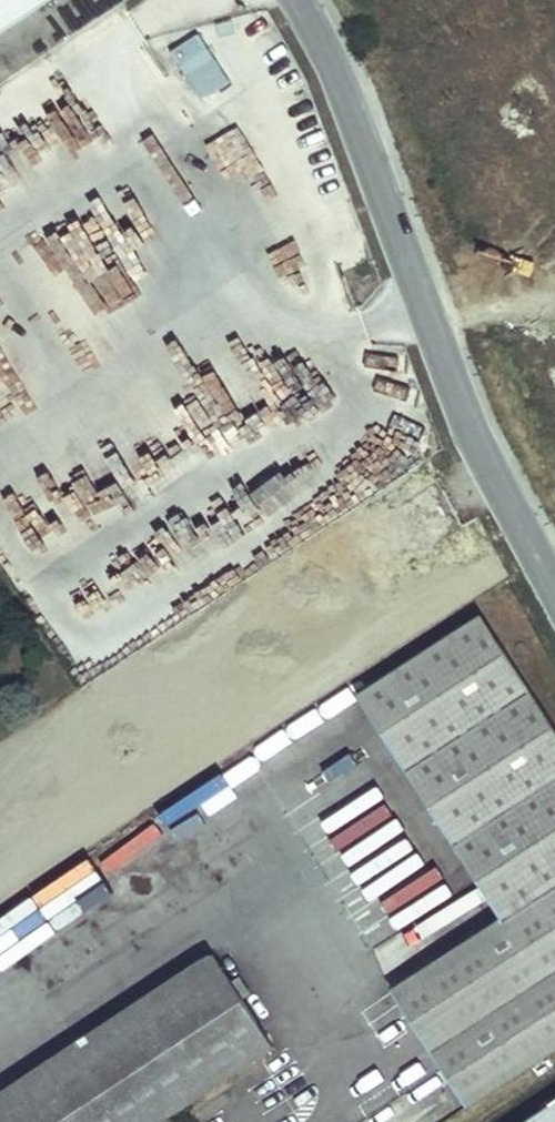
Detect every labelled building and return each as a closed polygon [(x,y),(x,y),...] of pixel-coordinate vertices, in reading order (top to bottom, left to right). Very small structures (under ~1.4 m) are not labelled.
[(53,0),(0,0),(0,35),(53,0)] [(199,34),(170,52),(201,100),(229,82),(199,34)] [(481,616),(358,696),(503,920),(393,991),(468,1106),(554,1050),(554,730),(481,616)] [(274,1047),(212,954),(0,1095),(0,1121),(160,1121),(274,1047)]
